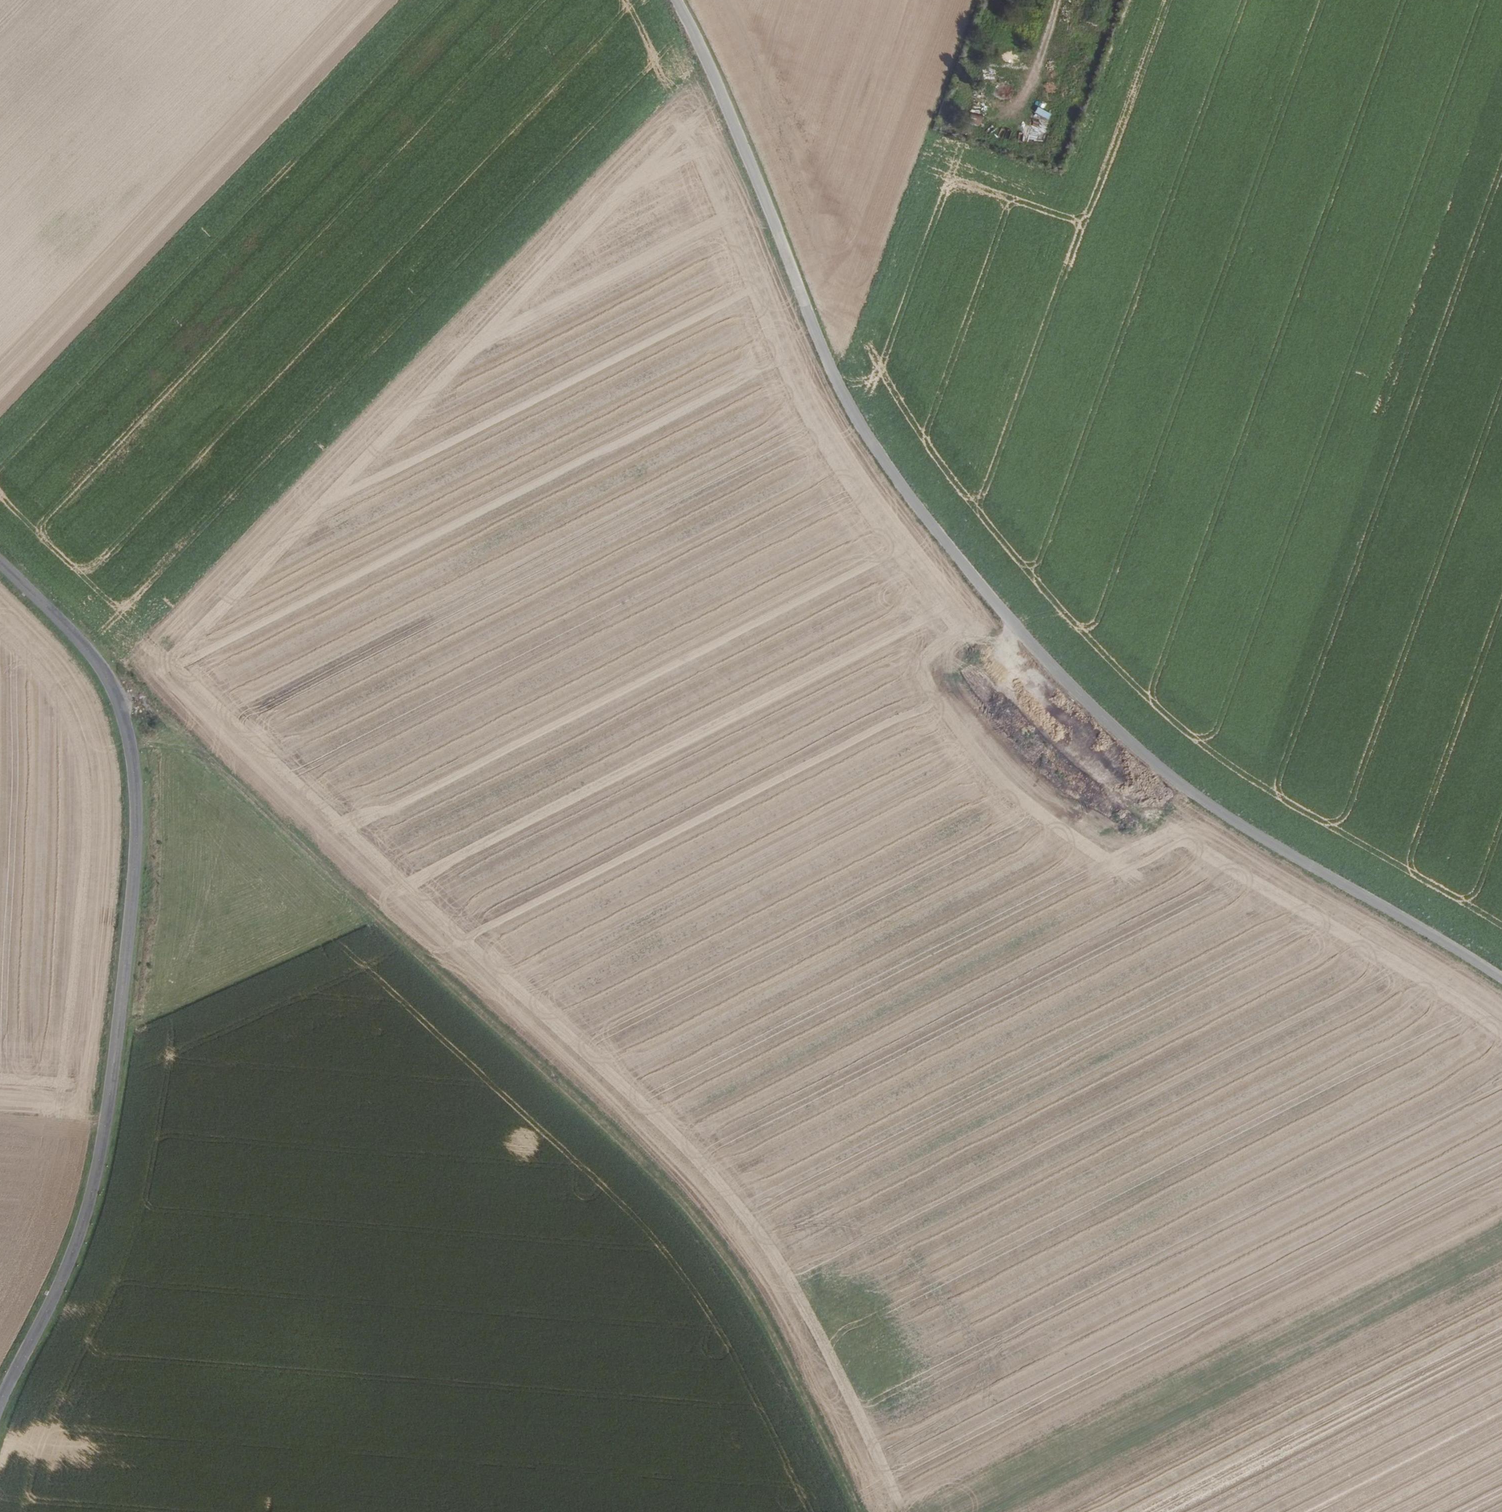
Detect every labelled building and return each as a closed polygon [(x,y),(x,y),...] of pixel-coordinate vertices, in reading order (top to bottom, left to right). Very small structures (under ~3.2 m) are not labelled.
[(1049,118),(1051,111),(1037,107),(1035,114),(1049,118)] [(980,126),(983,119),(973,115),(970,122),(980,126)]
